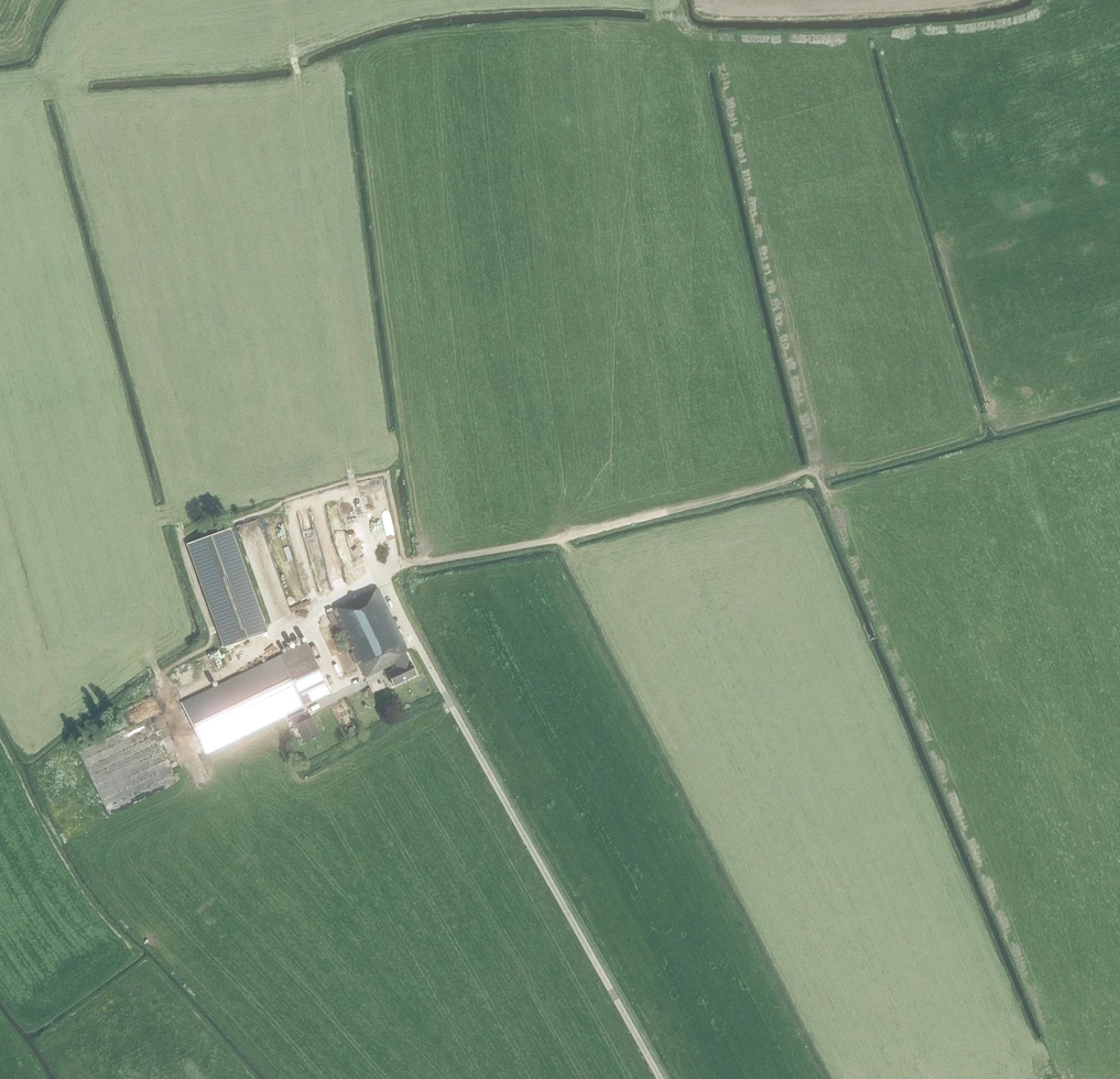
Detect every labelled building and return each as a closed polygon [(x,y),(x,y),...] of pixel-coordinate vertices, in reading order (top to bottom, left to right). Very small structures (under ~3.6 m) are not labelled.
[(240,524),(243,537),(263,533),(260,520),(240,524)] [(267,633),(230,529),(185,544),(222,649),(267,633)] [(384,560),(397,562),(399,554),(386,551),(384,560)] [(405,653),(407,651),(377,589),(332,611),(363,675),(364,678),(394,664),(396,668),(386,673),(392,686),(416,674),(405,653)] [(331,694),(306,642),(180,702),(205,754),(331,694)] [(212,657),(199,655),(197,666),(210,668),(212,657)] [(298,728),(305,743),(319,736),(310,717),(307,719),(303,711),(288,718),(294,730),(298,728)]
